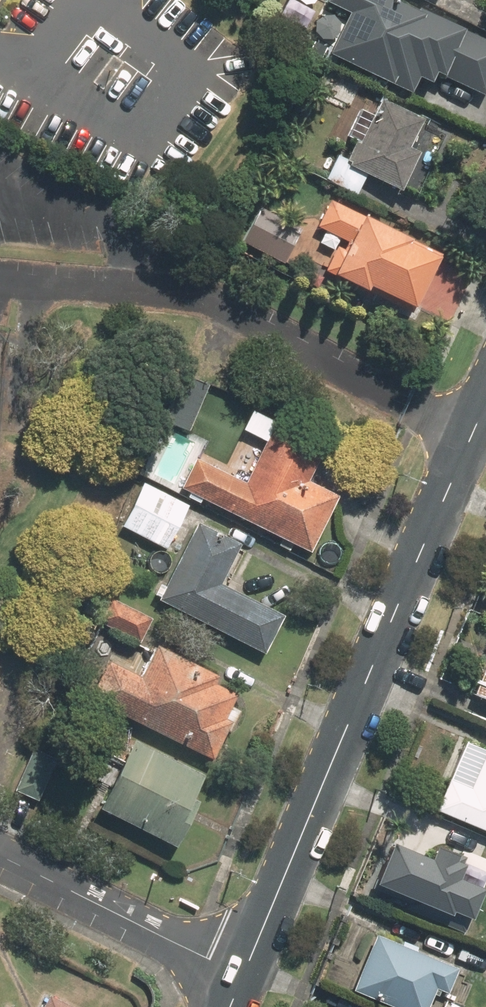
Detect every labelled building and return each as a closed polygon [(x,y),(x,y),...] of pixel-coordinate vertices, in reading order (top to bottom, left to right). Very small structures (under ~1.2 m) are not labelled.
[(397,0),(328,0),(328,1),(351,12),(331,54),(410,92),(418,76),(430,82),(435,72),(485,95),(485,94),(485,37),(420,6),(418,10),(397,0)] [(409,147),(423,117),(382,98),(361,142),(357,140),(345,166),(401,192),(420,152),(409,147)] [(363,215),(331,199),(317,226),(350,242),(363,215)] [(303,228),(261,207),(243,243),(286,263),(303,228)] [(441,252),(363,214),(363,215),(350,242),(345,251),(337,247),(325,272),(334,276),(336,273),(367,288),(369,284),(415,306),(441,252)] [(189,430),(208,385),(184,375),(165,420),(189,430)] [(278,416),(245,480),(196,455),(180,486),(309,551),(338,495),(308,480),(328,441),(278,416)] [(166,549),(189,505),(146,483),(123,528),(166,549)] [(285,614),(222,584),(242,544),(196,522),(157,600),(266,653),(285,614)] [(140,644),(152,620),(110,598),(98,622),(140,644)] [(219,675),(158,646),(143,678),(107,660),(88,699),(213,759),(226,731),(230,733),(242,710),(233,706),(238,695),(215,683),(219,675)] [(45,729),(14,791),(37,802),(68,741),(45,729)] [(205,775),(134,739),(98,809),(176,849),(200,801),(193,798),(205,775)] [(471,783),(452,773),(435,808),(485,833),(485,751),(471,783)] [(428,826),(422,841),(401,832),(384,873),(404,882),(396,902),(428,916),(436,895),(468,909),(485,865),(485,851),(428,826)] [(389,1006),(467,1006),(481,966),(383,932),(361,997),(389,1006)] [(48,995),(43,1006),(74,1006),(48,995)]
